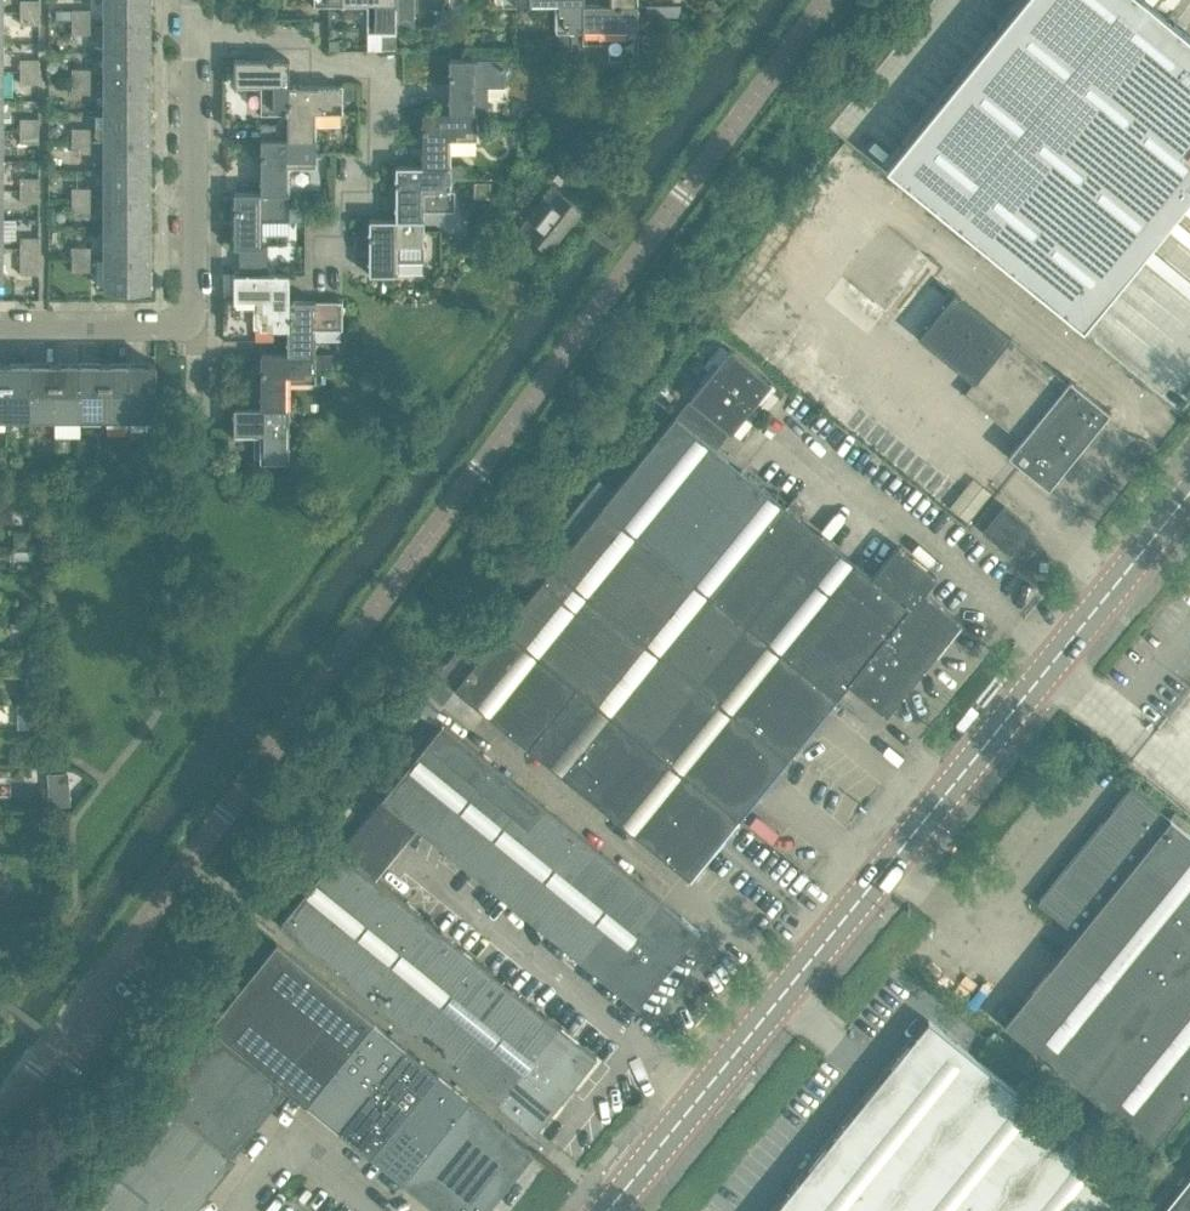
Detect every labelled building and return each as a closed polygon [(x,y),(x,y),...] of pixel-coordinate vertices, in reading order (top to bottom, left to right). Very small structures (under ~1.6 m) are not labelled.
[(37,12),(37,0),(19,0),(19,12),(37,12)] [(148,0),(104,0),(104,22),(148,22),(148,0)] [(395,0),(341,0),(341,5),(366,5),(367,32),(395,32),(395,0)] [(584,0),(529,0),(529,5),(555,5),(555,32),(583,32),(584,3),(584,0)] [(886,167),(1082,327),(1189,195),(1189,38),(1144,0),(1022,0),(886,167)] [(636,60),(636,5),(608,4),(608,3),(584,3),(583,32),(608,32),(608,39),(608,60),(636,60)] [(89,22),(89,10),(71,10),(71,22),(89,22)] [(38,25),(37,12),(19,12),(19,24),(38,25)] [(89,34),(89,22),(71,22),(71,34),(89,34)] [(148,51),(148,22),(104,22),(104,51),(148,51)] [(148,81),(148,51),(104,51),(104,81),(148,81)] [(288,85),(288,59),(233,58),(233,88),(259,88),(260,113),(287,113),(288,85)] [(38,71),(38,59),(19,59),(19,71),(38,71)] [(476,113),(477,87),(503,87),(503,59),(448,59),(448,87),(448,113),(476,113)] [(90,81),(89,69),(71,69),(71,81),(90,81)] [(38,83),(38,71),(19,71),(19,83),(38,83)] [(89,94),(90,81),(71,81),(71,93),(89,94)] [(148,111),(148,81),(104,81),(104,111),(148,111)] [(315,139),(315,113),(341,113),(341,85),(288,85),(287,113),(287,138),(315,139)] [(148,140),(148,111),(104,111),(104,140),(148,140)] [(476,141),(476,113),(448,113),(421,112),(421,141),(421,166),(421,167),(449,167),(450,141),(476,141)] [(37,130),(38,119),(19,118),(19,130),(37,130)] [(89,140),(89,128),(70,128),(71,140),(89,140)] [(37,143),(37,130),(19,130),(19,143),(37,143)] [(288,192),(288,167),(315,167),(315,139),(287,138),(259,139),(260,167),(259,192),(288,192)] [(90,152),(89,140),(71,140),(71,152),(90,152)] [(148,170),(148,140),(104,140),(104,170),(148,170)] [(455,212),(454,191),(449,191),(449,167),(421,167),(421,166),(394,166),(395,194),(395,220),(424,220),(423,212),(455,212)] [(148,200),(148,170),(104,170),(104,200),(148,200)] [(38,190),(38,178),(19,178),(19,190),(38,190)] [(89,199),(89,188),(71,188),(71,199),(89,199)] [(546,254),(580,211),(551,189),(517,231),(546,254)] [(37,202),(38,190),(19,190),(19,202),(37,202)] [(262,248),(262,220),(288,220),(288,192),(259,192),(233,193),(234,221),(233,248),(262,248)] [(89,212),(89,199),(71,199),(71,212),(89,212)] [(148,229),(148,200),(104,200),(104,229),(148,229)] [(424,246),(424,220),(395,220),(369,220),(369,246),(369,273),(396,273),(397,246),(424,246)] [(148,260),(148,229),(104,229),(104,260),(148,260)] [(865,233),(831,274),(853,292),(887,251),(865,233)] [(38,250),(38,238),(19,237),(19,250),(38,250)] [(89,258),(89,247),(71,247),(71,258),(89,258)] [(38,274),(38,250),(19,250),(19,274),(38,274)] [(887,251),(853,292),(875,310),(909,269),(887,251)] [(810,257),(776,298),(798,316),(831,274),(810,257)] [(89,271),(89,258),(71,258),(71,271),(89,271)] [(148,290),(148,260),(104,260),(104,290),(148,290)] [(909,269),(875,310),(897,328),(931,286),(909,269)] [(287,301),(287,275),(259,274),(233,275),(233,303),(260,303),(260,330),(287,329),(287,301)] [(831,274),(798,316),(820,334),(853,292),(831,274)] [(931,286),(897,328),(919,346),(952,304),(931,286)] [(853,292),(820,334),(841,351),(875,310),(853,292)] [(341,329),(341,301),(287,301),(287,329),(288,329),(288,355),(314,354),(314,329),(341,329)] [(952,304),(919,346),(941,363),(974,322),(952,304)] [(875,310),(841,351),(863,369),(897,328),(875,310)] [(974,322),(941,363),(962,381),(996,340),(974,322)] [(897,328),(863,369),(885,387),(919,346),(897,328)] [(996,340),(962,381),(984,399),(992,390),(1018,357),(996,340)] [(919,346),(885,387),(907,405),(941,363),(919,346)] [(751,408),(770,383),(728,349),(708,374),(751,408)] [(314,383),(314,369),(314,354),(288,355),(259,355),(259,383),(259,408),(288,408),(288,383),(314,383)] [(1018,357),(992,390),(1014,407),(1040,375),(1018,357)] [(941,363),(907,405),(929,422),(962,381),(941,363)] [(29,418),(29,364),(29,367),(11,367),(11,364),(5,364),(5,418),(29,418)] [(55,418),(55,364),(49,364),(49,367),(30,367),(30,364),(29,364),(29,418),(55,418)] [(79,418),(79,364),(78,364),(78,367),(60,367),(60,364),(55,364),(55,418),(79,418)] [(104,418),(104,364),(98,364),(98,367),(80,367),(80,364),(79,364),(79,418),(104,418)] [(129,418),(129,364),(128,364),(128,367),(110,367),(110,364),(104,364),(104,418),(129,418)] [(154,418),(154,364),(148,364),(148,367),(130,367),(130,364),(129,364),(129,418),(154,418)] [(729,432),(730,433),(751,408),(708,374),(688,398),(689,399),(675,417),(715,449),(729,432)] [(1040,375),(1014,407),(1035,425),(1062,393),(1040,375)] [(962,381),(929,422),(950,440),(966,422),(984,399),(962,381)] [(984,399),(966,422),(987,440),(1014,407),(992,390),(984,399)] [(1062,393),(1035,425),(1057,443),(1083,411),(1062,393)] [(1014,407),(987,440),(1009,457),(1035,425),(1014,407)] [(288,466),(288,408),(259,408),(230,408),(230,437),(259,437),(260,466),(288,466)] [(1083,411),(1057,443),(1079,461),(1105,429),(1083,411)] [(886,714),(960,622),(923,591),(934,577),(935,579),(936,577),(897,545),(896,547),(897,548),(873,577),(798,517),(804,509),(792,499),(786,507),(715,449),(675,417),(674,416),(454,688),(689,878),(848,683),(886,714)] [(1035,425),(1009,457),(1031,475),(1057,443),(1035,425)] [(1057,443),(1031,475),(1053,493),(1079,461),(1057,443)] [(1002,505),(981,531),(1009,553),(1030,527),(1002,505)] [(698,930),(442,722),(381,797),(416,825),(637,1004),(698,930)] [(1189,1099),(1189,835),(1130,787),(1110,812),(1114,815),(1107,824),(1103,820),(1037,901),(1076,933),(1002,1022),(1153,1145),(1189,1099)] [(375,876),(416,825),(381,797),(339,847),(375,876)] [(596,1056),(375,876),(339,847),(278,923),(535,1131),(596,1056)] [(288,953),(275,943),(206,1027),(211,1031),(158,1094),(163,1098),(108,1164),(113,1168),(77,1210),(192,1210),(236,1155),(232,1152),(286,1087),(440,1210),(484,1210),(533,1151),(288,953)] [(1120,1187),(1126,1180),(927,1020),(772,1210),(1101,1210),(1120,1187)] [(1160,1210),(1189,1210),(1189,1174),(1160,1210)]
